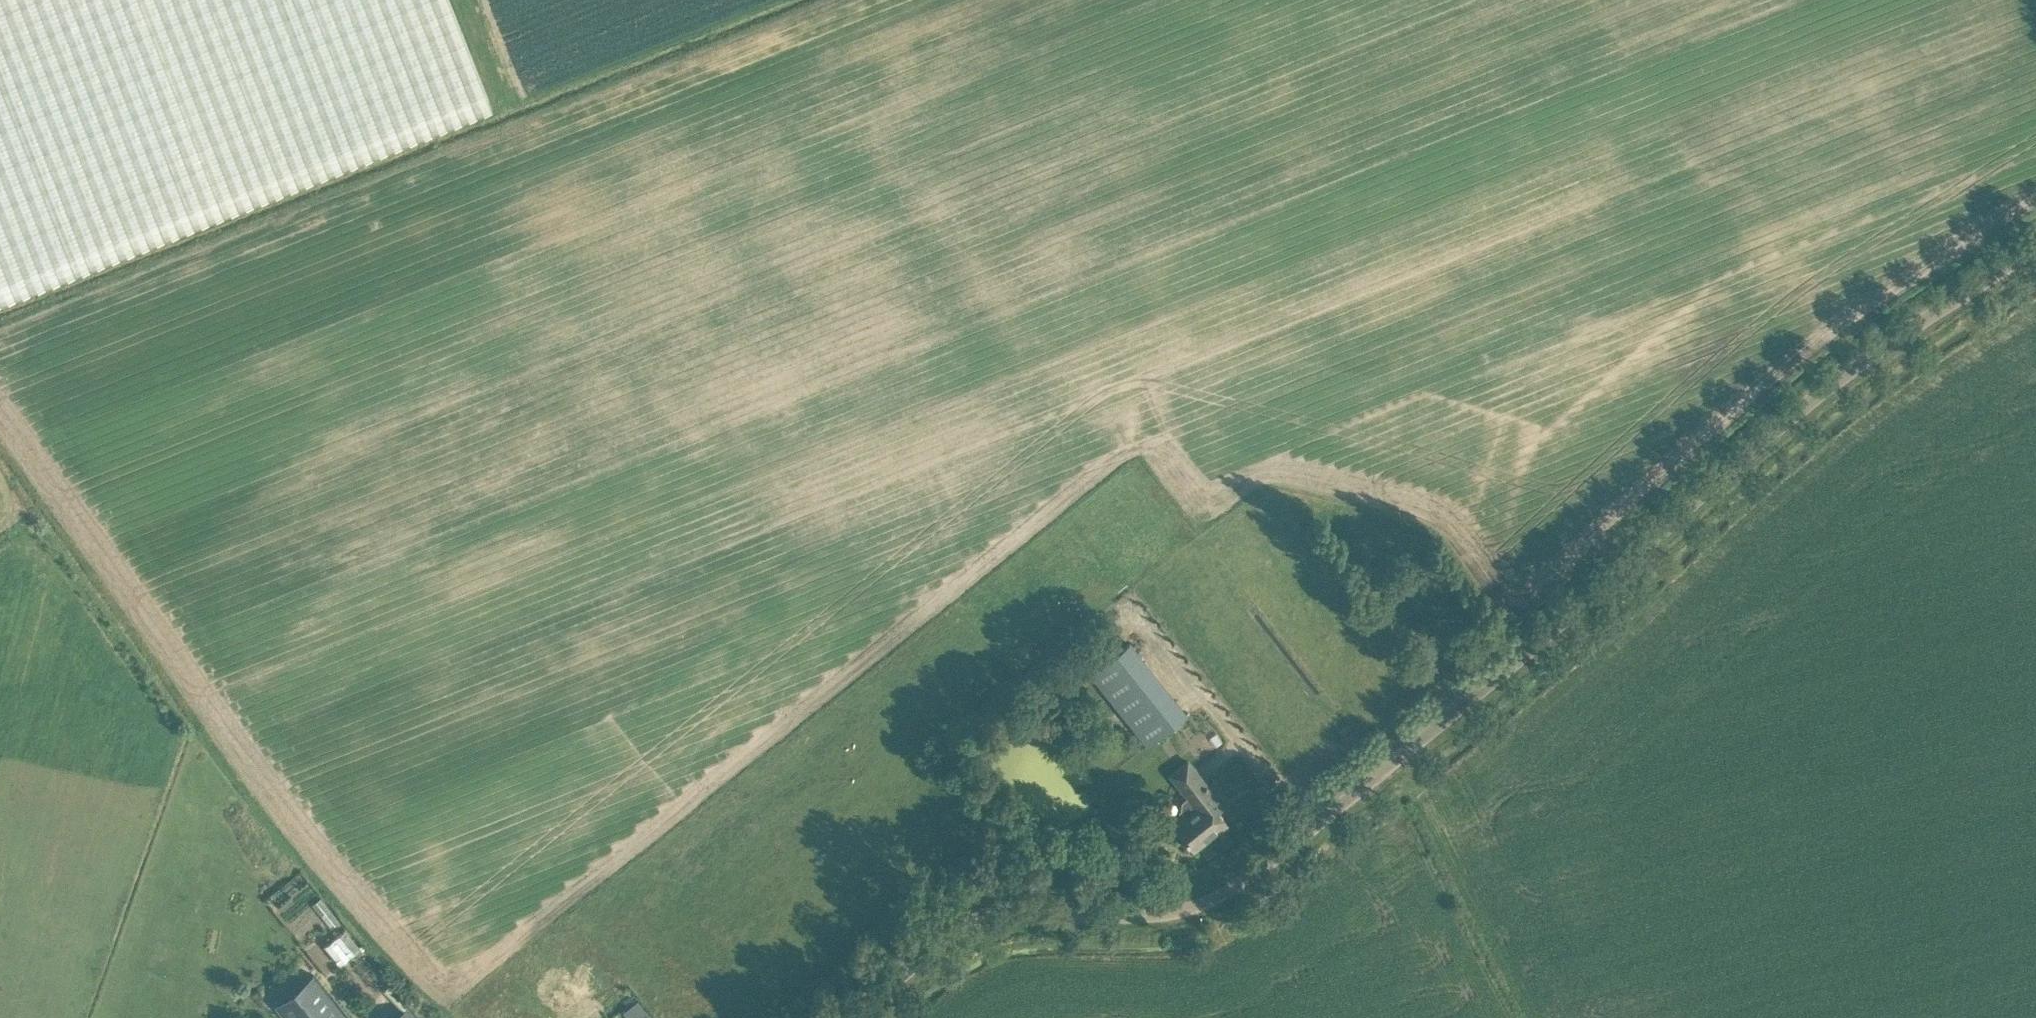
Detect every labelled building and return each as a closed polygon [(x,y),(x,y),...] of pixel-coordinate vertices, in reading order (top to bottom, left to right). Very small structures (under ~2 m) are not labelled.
[(452,0),(0,0),(0,306),(496,109),(452,0)] [(1092,672),(1150,743),(1187,713),(1129,642),(1092,672)] [(1224,805),(1195,769),(1187,758),(1170,772),(1188,795),(1182,800),(1181,809),(1186,815),(1176,824),(1195,848),(1227,822),(1221,815),(1220,817),(1216,811),(1224,805)] [(330,940),(341,959),(364,946),(352,927),(330,940)] [(315,975),(278,1005),(279,1006),(288,998),(300,1012),(293,1017),(348,1017),(349,1017),(350,1017),(315,975)] [(628,1010),(636,1017),(661,1017),(641,997),(628,1010)] [(395,1017),(420,1017),(410,1006),(395,1017)]
